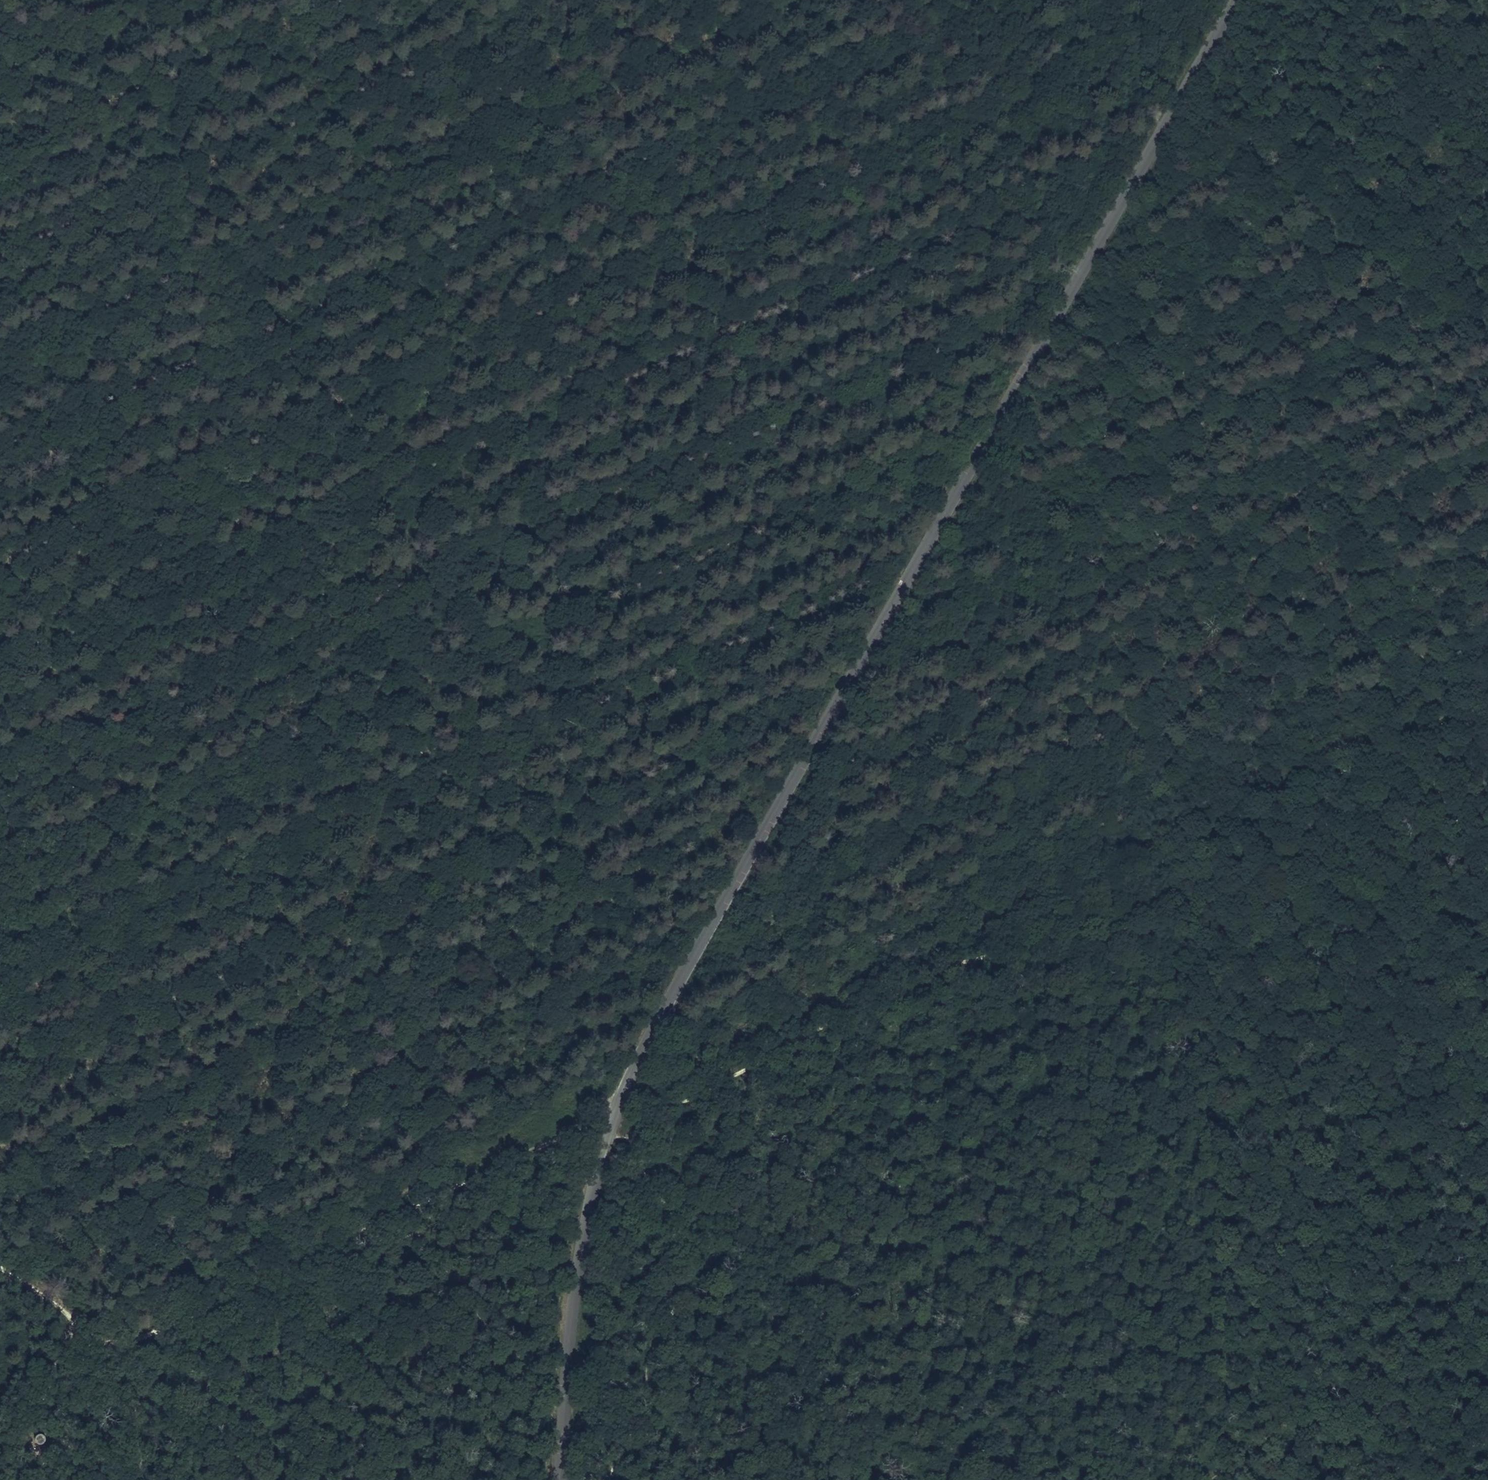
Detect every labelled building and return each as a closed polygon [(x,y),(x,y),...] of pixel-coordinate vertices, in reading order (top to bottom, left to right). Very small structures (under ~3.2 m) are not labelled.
[(45,1434),(43,1433),(42,1433),(40,1433),(38,1434),(37,1435),(36,1436),(36,1438),(36,1439),(36,1441),(37,1442),(39,1443),(40,1444),(42,1444),(43,1444),(45,1443),(46,1442),(47,1441),(47,1439),(47,1438),(47,1436),(46,1435),(45,1434)]
